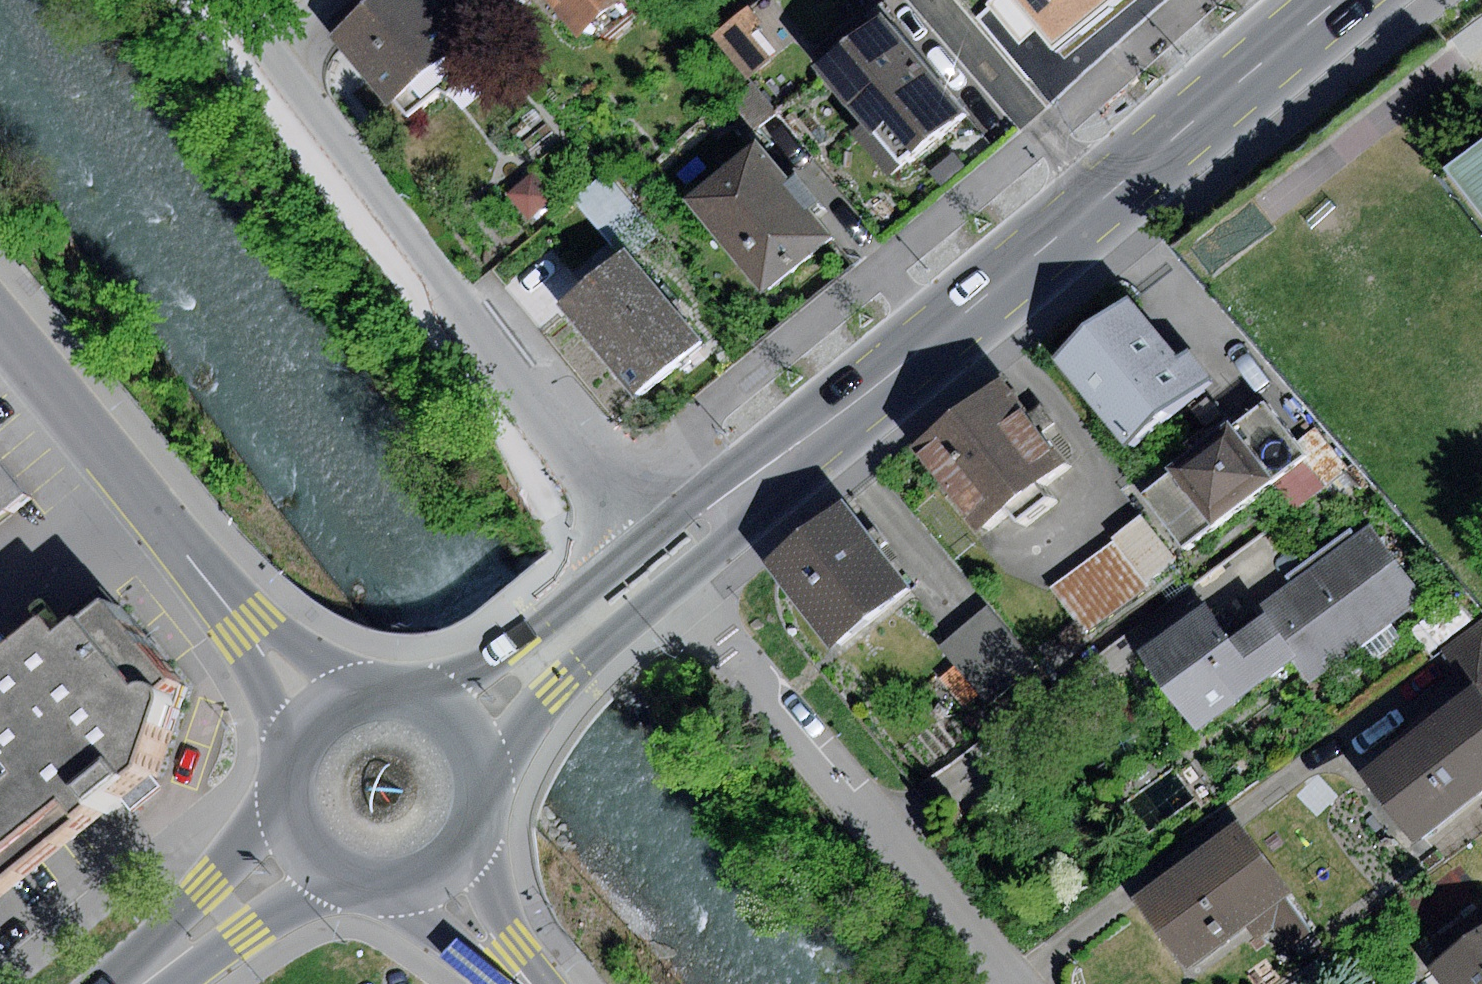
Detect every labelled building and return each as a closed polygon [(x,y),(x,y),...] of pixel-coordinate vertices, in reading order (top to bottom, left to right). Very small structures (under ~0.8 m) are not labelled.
[(406,115),(437,88),(448,94),(484,63),(430,0),(374,0),(336,33),(406,115)] [(623,0),(546,0),(578,38),(623,0)] [(1095,0),(1027,0),(1054,33),(1095,0)] [(747,5),(708,34),(743,79),(770,59),(752,36),(752,29),(761,23),(747,5)] [(875,127),(901,158),(958,113),(882,19),(819,69),(862,123),(869,132),(875,127)] [(750,83),(730,99),(754,128),(774,112),(750,83)] [(869,132),(862,123),(850,133),(883,173),(901,158),(875,127),(869,132)] [(1449,169),(1481,212),(1481,143),(1449,169)] [(704,212),(782,302),(847,247),(769,157),(704,212)] [(606,173),(580,195),(629,254),(656,232),(606,173)] [(532,174),(507,193),(527,219),(552,200),(532,174)] [(563,308),(636,394),(700,339),(628,253),(563,308)] [(1127,295),(1048,358),(1123,450),(1212,378),(1188,348),(1177,357),(1127,295)] [(1007,387),(918,457),(982,538),(1012,514),(1023,527),(1052,504),(1043,492),(1072,470),(1007,387)] [(1170,473),(1145,492),(1184,544),(1275,479),(1308,453),(1298,440),(1269,401),(1233,427),(1228,420),(1165,466),(1170,473)] [(1314,427),(1298,440),(1308,453),(1328,480),(1345,467),(1314,427)] [(1328,480),(1308,453),(1275,479),(1295,505),(1328,480)] [(22,495),(0,468),(0,513),(22,495)] [(848,504),(768,565),(829,646),(910,585),(848,504)] [(1110,538),(1112,542),(1146,586),(1147,589),(1179,566),(1141,515),(1110,538)] [(1293,659),(1307,681),(1425,598),(1372,524),(1255,607),(1260,613),(1293,659)] [(1112,542),(1050,588),(1083,633),(1146,586),(1112,542)] [(1453,597),(1411,630),(1430,653),(1474,618),(1453,597)] [(1205,603),(1139,650),(1196,729),(1293,659),(1260,613),(1228,636),(1205,603)] [(990,604),(938,645),(986,705),(1037,664),(990,604)] [(146,775),(177,690),(109,608),(62,647),(51,633),(0,675),(0,896),(146,775)] [(1474,686),(1481,696),(1481,621),(1481,620),(1443,648),(1474,686)] [(1413,842),(1481,790),(1481,696),(1474,686),(1360,772),(1413,842)] [(1244,824),(1137,901),(1186,969),(1245,927),(1287,897),(1293,892),(1244,824)] [(1312,930),(1287,897),(1245,927),(1256,942),(1274,929),(1288,948),(1312,930)] [(1434,967),(1446,983),(1481,983),(1481,932),(1434,967)]
